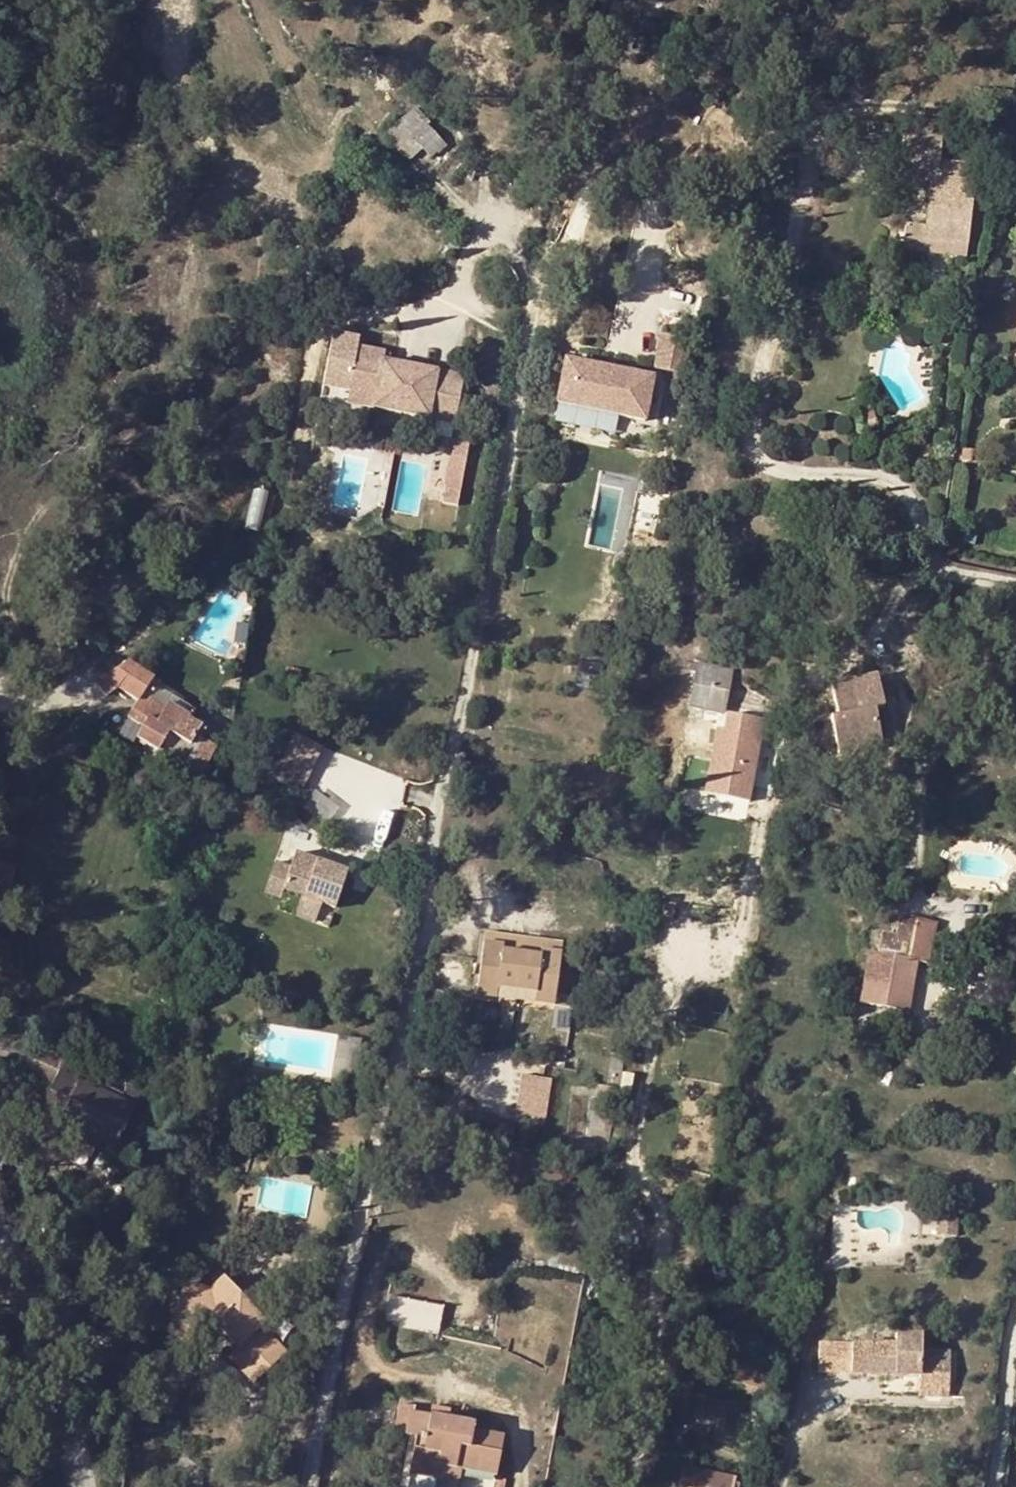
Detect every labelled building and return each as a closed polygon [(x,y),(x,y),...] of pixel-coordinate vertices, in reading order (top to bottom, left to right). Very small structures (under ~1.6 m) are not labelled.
[(429,120),(416,106),(383,136),(403,159),(418,145),(431,158),(437,152),(447,162),(464,148),(460,144),(465,141),(458,128),(452,132),(434,117),(429,120)] [(929,179),(927,205),(971,210),(977,164),(940,160),(941,153),(917,150),(919,121),(906,119),(901,177),(929,179)] [(925,228),(968,231),(971,210),(927,205),(926,215),(925,228)] [(925,228),(926,215),(906,213),(903,239),(923,240),(925,228)] [(923,240),(966,244),(968,231),(925,228),(923,240)] [(453,254),(461,245),(452,237),(444,245),(453,254)] [(688,331),(660,327),(655,359),(683,364),(688,331)] [(385,347),(359,342),(349,393),(376,398),(375,407),(455,423),(465,372),(384,355),(385,347)] [(565,355),(558,399),(647,412),(654,368),(565,355)] [(349,393),(347,402),(375,407),(376,398),(349,393)] [(878,401),(864,402),(865,414),(878,413),(878,401)] [(471,442),(456,440),(453,456),(467,458),(471,442)] [(447,490),(444,503),(460,506),(462,492),(447,490)] [(245,654),(237,652),(233,666),(241,669),(245,654)] [(145,696),(152,684),(156,678),(131,662),(105,683),(119,690),(123,684),(144,697),(145,696)] [(696,663),(695,672),(689,705),(722,712),(728,672),(717,670),(718,668),(696,663)] [(838,718),(871,711),(884,708),(877,675),(830,686),(838,718)] [(167,703),(190,716),(194,710),(152,684),(145,696),(165,707),(167,703)] [(145,696),(144,697),(133,715),(144,722),(147,717),(156,722),(165,707),(145,696)] [(781,710),(783,702),(775,699),(773,708),(781,710)] [(147,717),(144,722),(136,736),(201,774),(222,734),(221,729),(209,721),(204,729),(188,719),(190,716),(167,703),(165,707),(156,722),(147,717)] [(833,710),(811,708),(808,760),(828,762),(832,718),(833,710)] [(838,718),(832,718),(840,752),(879,743),(871,711),(838,718)] [(701,766),(766,776),(771,742),(756,739),(758,729),(749,728),(750,725),(708,718),(707,729),(701,766)] [(689,726),(683,762),(701,766),(707,729),(689,726)] [(301,789),(301,787),(320,746),(293,733),(273,777),(296,787),(301,789)] [(879,743),(840,752),(843,763),(881,752),(879,743)] [(671,830),(677,831),(682,831),(685,822),(674,819),(671,830)] [(690,843),(691,834),(682,831),(677,831),(676,840),(690,843)] [(320,902),(334,908),(348,871),(295,851),(290,866),(275,861),(264,891),(279,897),(282,889),(301,896),(320,902)] [(320,902),(301,896),(294,914),(315,920),(320,902)] [(501,944),(502,935),(484,933),(482,942),(501,944)] [(917,962),(927,964),(931,943),(881,934),(877,952),(873,979),(871,986),(911,994),(915,972),(917,962)] [(501,944),(482,942),(475,993),(494,996),(496,986),(536,991),(534,1002),(554,1004),(562,942),(502,935),(501,944)] [(865,977),(873,979),(877,952),(869,950),(865,977)] [(915,972),(925,974),(927,964),(917,962),(915,972)] [(59,1119),(74,1126),(101,1139),(116,1146),(134,1106),(58,1071),(40,1108),(60,1118),(59,1119)] [(518,1122),(549,1124),(552,1075),(521,1073),(518,1122)] [(69,1135),(98,1147),(101,1139),(74,1126),(69,1135)] [(259,1132),(252,1139),(264,1149),(270,1141),(259,1132)] [(958,1217),(936,1216),(935,1234),(957,1235),(958,1217)] [(171,1323),(195,1329),(199,1314),(211,1319),(236,1346),(227,1354),(253,1382),(287,1353),(261,1325),(263,1322),(258,1316),(241,1296),(225,1276),(210,1290),(183,1282),(171,1323)] [(258,1316),(273,1304),(254,1283),(241,1296),(258,1316)] [(391,1292),(386,1321),(442,1332),(447,1303),(391,1292)] [(848,1348),(914,1349),(914,1370),(944,1370),(943,1326),(914,1326),(914,1311),(888,1310),(888,1321),(848,1320),(848,1348)] [(815,1347),(832,1348),(833,1320),(816,1319),(815,1347)] [(833,1320),(832,1348),(848,1348),(848,1320),(833,1320)] [(167,1336),(191,1341),(195,1329),(171,1323),(167,1336)] [(405,1430),(408,1411),(413,1412),(414,1405),(399,1402),(395,1428),(405,1430)] [(429,1415),(447,1418),(449,1409),(430,1405),(429,1415)] [(414,1436),(408,1473),(436,1479),(439,1465),(460,1469),(495,1475),(502,1436),(472,1431),(474,1423),(447,1418),(429,1415),(413,1412),(408,1411),(405,1430),(404,1434),(414,1436)] [(439,1465),(436,1479),(458,1482),(460,1469),(439,1465)] [(677,1486),(678,1486),(733,1486),(735,1477),(682,1467),(677,1486)]
